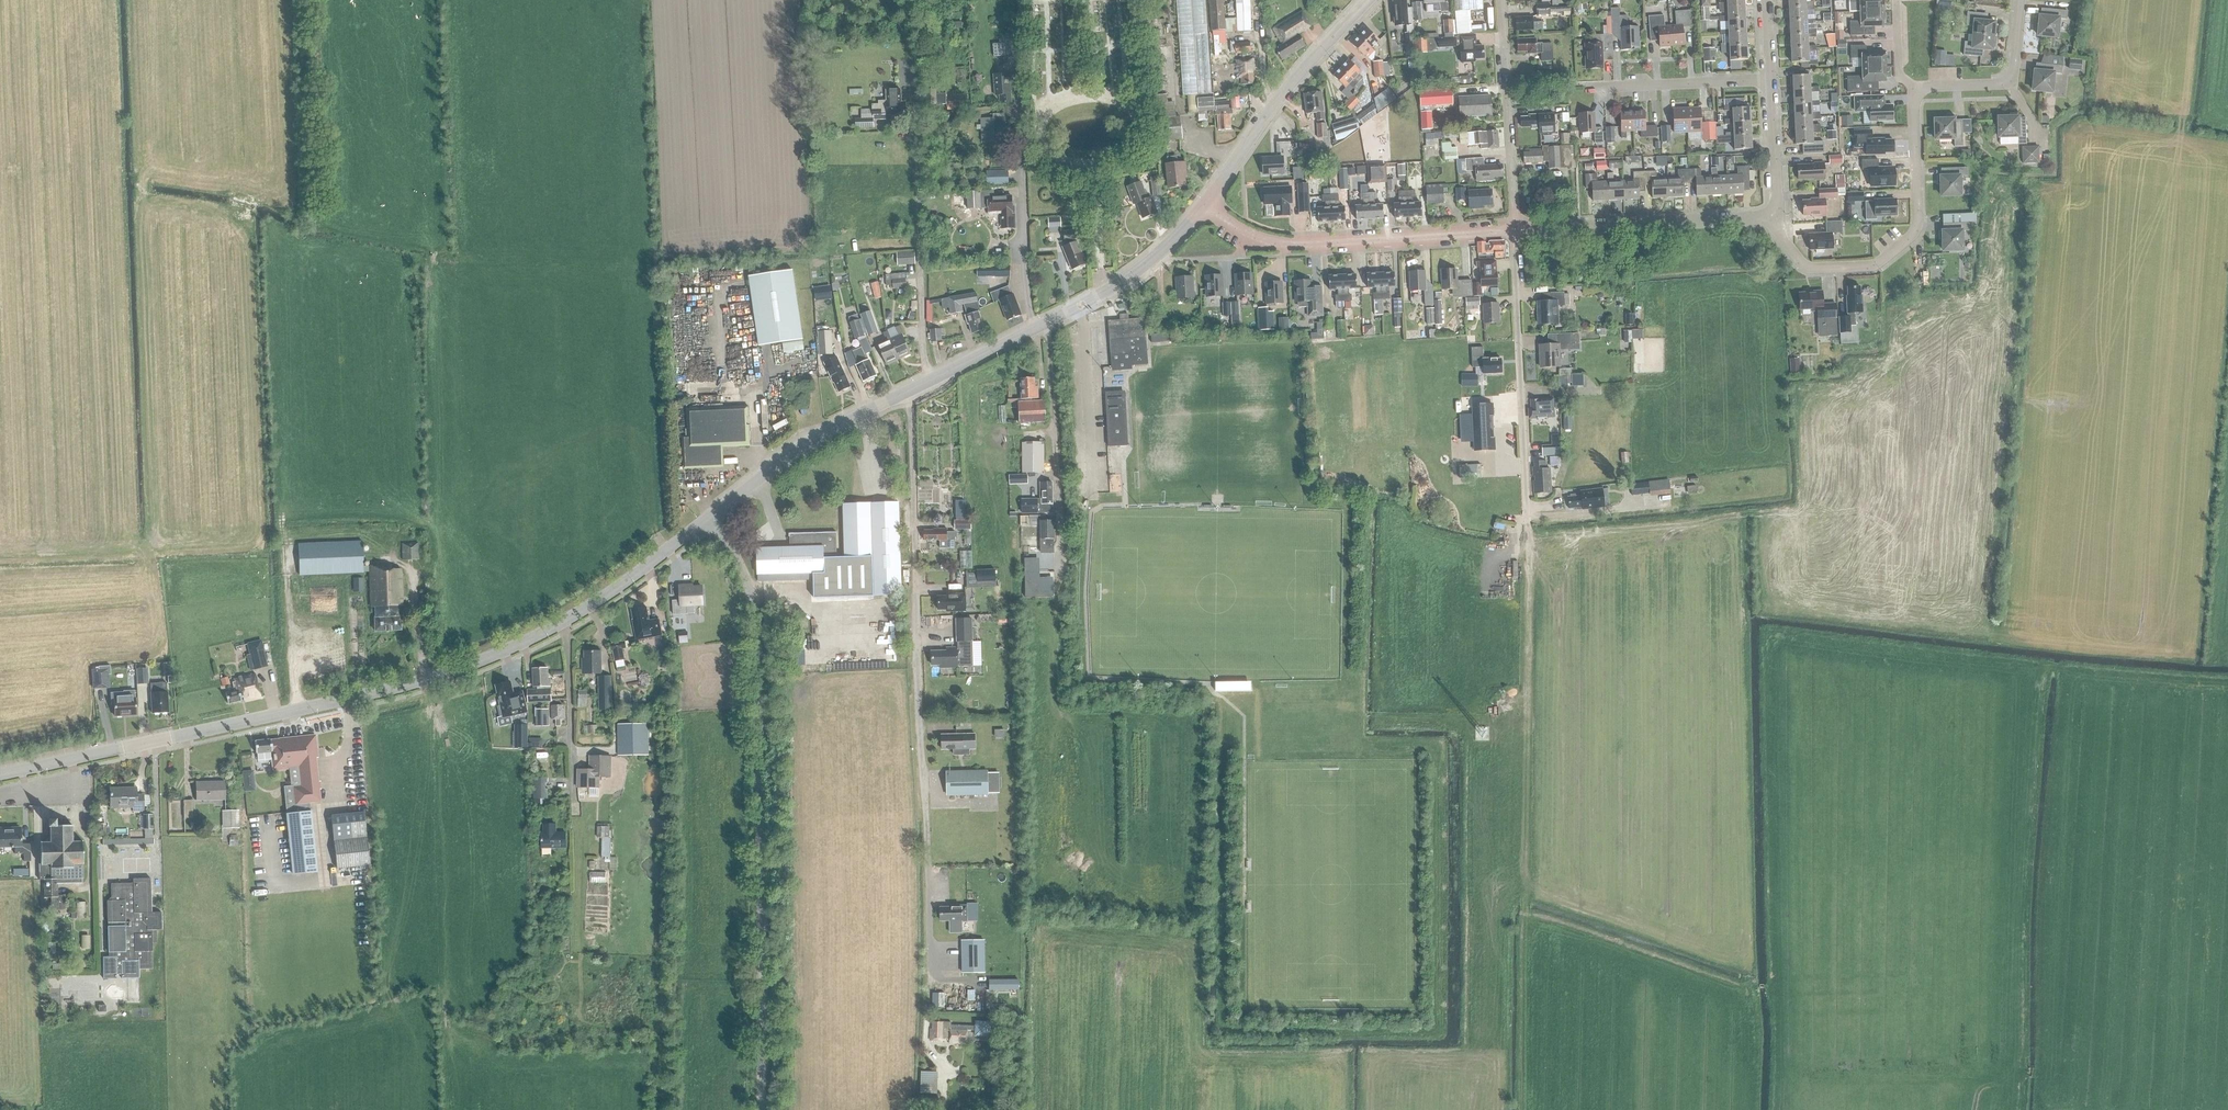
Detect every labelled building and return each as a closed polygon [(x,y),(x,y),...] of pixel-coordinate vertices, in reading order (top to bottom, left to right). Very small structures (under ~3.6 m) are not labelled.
[(1182,95),(1211,93),(1205,0),(1176,0),(1182,95)] [(1223,0),(1209,0),(1211,31),(1225,30),(1223,0)] [(1250,14),(1250,0),(1235,0),(1237,32),(1251,31),(1250,14)] [(1414,32),(1412,7),(1406,8),(1406,0),(1402,0),(1394,1),(1397,25),(1407,24),(1408,32),(1414,32)] [(1439,2),(1439,12),(1447,11),(1447,2),(1444,2),(1444,0),(1424,0),(1424,3),(1439,2)] [(1455,11),(1484,9),(1483,0),(1455,0),(1455,11)] [(1806,9),(1806,10),(1814,9),(1814,1),(1806,2),(1806,0),(1787,0),(1788,10),(1806,9)] [(1859,11),(1883,11),(1883,0),(1849,0),(1849,3),(1858,2),(1859,11)] [(1420,2),(1412,3),(1414,21),(1422,21),(1420,2)] [(1944,13),(1944,10),(1949,10),(1950,4),(1939,3),(1938,13),(1944,13)] [(1549,16),(1549,4),(1536,5),(1537,17),(1549,16)] [(1719,17),(1720,19),(1745,18),(1745,5),(1719,6),(1719,9),(1728,8),(1728,16),(1719,17)] [(1557,12),(1563,12),(1563,16),(1571,15),(1570,6),(1550,7),(1550,16),(1557,15),(1557,12)] [(1701,8),(1701,21),(1709,20),(1709,7),(1701,8)] [(1639,47),(1638,27),(1639,27),(1630,27),(1627,26),(1627,16),(1619,16),(1619,8),(1610,8),(1612,35),(1619,35),(1619,38),(1621,40),(1622,50),(1631,50),(1630,47),(1639,47)] [(2040,15),(2035,15),(2035,24),(2038,24),(2037,35),(2057,37),(2058,18),(2066,19),(2067,10),(2041,8),(2040,15)] [(1788,10),(1789,23),(1807,22),(1807,24),(1815,23),(1814,18),(1806,18),(1806,10),(1806,9),(1788,10)] [(1676,26),(1670,26),(1672,46),(1684,45),(1683,27),(1692,27),(1690,11),(1675,12),(1676,26)] [(1883,11),(1859,11),(1859,21),(1849,21),(1850,35),(1865,35),(1865,26),(1884,25),(1883,11)] [(1282,45),(1275,50),(1281,61),(1305,46),(1298,34),(1311,26),(1302,12),(1273,30),(1282,45)] [(1973,26),(1972,34),(1996,36),(1997,24),(1994,24),(1995,22),(1983,21),(1984,13),(1967,12),(1966,25),(1973,26)] [(1834,13),(1835,40),(1844,40),(1843,31),(1838,31),(1837,13),(1834,13)] [(1831,14),(1823,15),(1823,23),(1831,22),(1831,14)] [(1672,46),(1670,26),(1665,27),(1664,15),(1648,17),(1650,31),(1658,30),(1660,47),(1672,46)] [(1517,31),(1542,29),(1542,22),(1538,22),(1537,20),(1533,20),(1533,17),(1516,18),(1517,31)] [(1720,31),(1720,33),(1746,32),(1745,18),(1720,19),(1720,22),(1722,22),(1722,26),(1728,25),(1728,30),(1720,31)] [(1443,20),(1444,33),(1453,32),(1452,19),(1443,20)] [(1789,23),(1789,36),(1807,35),(1807,37),(1815,36),(1815,29),(1816,29),(1816,23),(1815,23),(1807,24),(1807,22),(1789,23)] [(1368,28),(1360,36),(1372,48),(1380,40),(1368,28)] [(1606,53),(1612,53),(1612,60),(1613,60),(1612,35),(1611,28),(1606,28),(1607,35),(1592,36),(1593,44),(1585,44),(1586,69),(1603,68),(1603,57),(1604,57),(1606,55),(1606,53)] [(1721,44),(1721,47),(1747,45),(1746,32),(1720,33),(1720,36),(1729,35),(1729,43),(1721,44)] [(1996,36),(1972,34),(1972,42),(1964,41),(1963,55),(1980,56),(1981,49),(1992,50),(1992,48),(1995,48),(1996,36)] [(1003,36),(1005,58),(1018,57),(1016,35),(1003,36)] [(1476,47),(1475,35),(1460,36),(1461,62),(1475,62),(1475,59),(1484,59),(1483,46),(1476,47)] [(1789,36),(1790,51),(1808,50),(1816,50),(1816,45),(1808,45),(1807,37),(1807,35),(1789,36)] [(1372,48),(1360,36),(1352,44),(1364,56),(1372,48)] [(1456,47),(1455,37),(1426,39),(1426,44),(1437,44),(1437,48),(1456,47)] [(1426,39),(1415,39),(1416,54),(1426,53),(1426,44),(1426,39)] [(1518,40),(1518,52),(1528,52),(1528,54),(1537,54),(1537,53),(1541,52),(1542,61),(1553,61),(1552,44),(1537,44),(1537,39),(1518,40)] [(1405,41),(1404,41),(1406,58),(1415,57),(1414,40),(1405,41)] [(1846,40),(1837,41),(1838,49),(1846,48),(1846,40)] [(1235,44),(1236,53),(1251,52),(1250,43),(1235,44)] [(1721,47),(1721,49),(1730,49),(1730,61),(1747,60),(1747,45),(1721,47)] [(1862,58),(1862,67),(1885,66),(1884,51),(1866,52),(1866,45),(1850,46),(1851,58),(1862,58)] [(1703,49),(1703,62),(1715,61),(1714,48),(1703,49)] [(1808,50),(1790,51),(1791,62),(1801,62),(1808,62),(1809,64),(1817,63),(1816,59),(1808,59),(1808,50)] [(1949,55),(1934,54),(1934,65),(1948,66),(1949,55)] [(2069,58),(2068,69),(2080,70),(2082,59),(2069,58)] [(1238,79),(1242,79),(1242,86),(1255,84),(1254,73),(1256,73),(1254,59),(1236,61),(1238,79)] [(1415,59),(1407,59),(1407,68),(1416,67),(1415,59)] [(1349,60),(1342,68),(1354,80),(1361,72),(1349,60)] [(1390,75),(1389,62),(1383,63),(1383,61),(1375,62),(1377,78),(1385,77),(1385,76),(1390,75)] [(2062,65),(2035,63),(2035,70),(2030,70),(2029,78),(2033,79),(2032,90),(2052,92),(2053,73),(2061,74),(2062,65)] [(1885,66),(1862,67),(1862,76),(1847,76),(1847,92),(1867,91),(1867,81),(1885,81),(1885,66)] [(1354,80),(1342,68),(1334,76),(1346,88),(1349,85),(1354,80)] [(955,71),(956,84),(966,83),(965,70),(955,71)] [(998,75),(993,75),(994,96),(999,95),(1000,104),(1010,103),(1009,92),(1013,92),(1012,74),(998,75)] [(1791,76),(1792,91),(1810,90),(1810,92),(1818,91),(1817,86),(1810,87),(1809,75),(1791,76)] [(1470,76),(1461,76),(1461,84),(1470,84),(1470,76)] [(925,90),(926,106),(936,105),(936,108),(943,108),(942,105),(946,105),(946,111),(957,110),(957,108),(967,107),(967,95),(955,95),(955,92),(945,93),(945,95),(937,95),(937,89),(936,89),(926,90),(925,90)] [(1420,105),(1452,103),(1451,89),(1419,91),(1420,105)] [(855,120),(855,129),(873,128),(873,115),(882,114),(882,117),(903,116),(903,113),(905,113),(905,103),(901,104),(900,90),(886,90),(886,101),(878,101),(879,104),(872,105),(872,110),(861,111),(861,120),(855,120)] [(1792,91),(1793,105),(1810,104),(1810,105),(1819,105),(1819,100),(1810,100),(1810,92),(1810,90),(1792,91)] [(1383,91),(1376,92),(1377,101),(1384,100),(1383,91)] [(1306,115),(1316,113),(1317,121),(1324,120),(1321,93),(1304,95),(1306,115)] [(1153,96),(1155,119),(1175,117),(1174,101),(1167,102),(1166,94),(1153,96)] [(1365,96),(1369,114),(1376,112),(1371,94),(1365,96)] [(1353,96),(1349,100),(1348,101),(1354,108),(1360,102),(1353,96)] [(1459,98),(1460,117),(1492,115),(1490,96),(1459,98)] [(1893,120),(1892,105),(1871,105),(1871,96),(1855,96),(1855,111),(1869,110),(1869,121),(1893,120)] [(1239,97),(1230,98),(1231,109),(1232,109),(1240,108),(1239,97)] [(1197,99),(1198,112),(1207,111),(1214,111),(1213,98),(1197,99)] [(1349,113),(1354,108),(1348,101),(1342,107),(1349,113)] [(1215,115),(1218,115),(1219,131),(1230,130),(1229,114),(1232,114),(1232,109),(1231,109),(1229,109),(1228,102),(1215,103),(1216,111),(1215,111),(1215,115)] [(1793,105),(1794,118),(1811,117),(1811,119),(1819,118),(1819,111),(1811,112),(1810,105),(1810,104),(1793,105)] [(1751,122),(1750,108),(1732,108),(1732,106),(1725,106),(1725,111),(1732,111),(1733,119),(1733,122),(1751,122)] [(1687,132),(1687,108),(1673,109),(1674,132),(1687,132)] [(1700,108),(1687,108),(1687,132),(1701,131),(1700,108)] [(1207,111),(1198,112),(1198,121),(1207,121),(1207,111)] [(1431,111),(1420,112),(1421,130),(1432,129),(1431,111)] [(1633,131),(1633,111),(1620,112),(1621,132),(1621,138),(1626,138),(1626,131),(1633,131)] [(1657,125),(1645,126),(1645,111),(1633,111),(1633,131),(1640,131),(1641,138),(1657,137),(1657,125)] [(1594,133),(1594,143),(1603,143),(1602,128),(1594,128),(1594,113),(1580,114),(1580,133),(1594,133)] [(1998,137),(2017,136),(2017,144),(2026,143),(2025,117),(2018,117),(2018,113),(2009,113),(2009,117),(1998,117),(1998,137)] [(1532,130),(1539,129),(1539,134),(1555,134),(1554,114),(1529,115),(1529,117),(1521,118),(1522,128),(1532,127),(1532,130)] [(1934,119),(1935,139),(1954,138),(1954,146),(1962,146),(1962,119),(1954,119),(1954,115),(1945,115),(1945,119),(1934,119)] [(1853,126),(1852,116),(1841,116),(1841,126),(1853,126)] [(1794,118),(1794,131),(1812,130),(1812,132),(1820,132),(1820,124),(1811,125),(1811,119),(1811,117),(1794,118)] [(1005,127),(1004,119),(980,121),(982,143),(1008,141),(1007,133),(1009,132),(1009,127),(1005,127)] [(1734,136),(1751,135),(1751,122),(1733,122),(1733,119),(1725,119),(1725,125),(1733,124),(1733,133),(1734,136)] [(1331,124),(1335,136),(1349,132),(1345,120),(1331,124)] [(1318,124),(1318,138),(1330,137),(1330,131),(1326,131),(1326,123),(1318,124)] [(1705,141),(1716,140),(1715,123),(1704,123),(1705,141)] [(1660,126),(1661,142),(1671,141),(1670,126),(1660,126)] [(1605,128),(1606,143),(1614,143),(1614,127),(1605,128)] [(1812,130),(1794,131),(1795,144),(1802,144),(1802,153),(1823,152),(1823,140),(1812,141),(1812,132),(1812,130)] [(1854,130),(1854,140),(1865,139),(1866,154),(1884,154),(1884,152),(1893,152),(1893,139),(1884,140),(1884,138),(1871,138),(1871,130),(1854,130)] [(1483,132),(1467,133),(1468,146),(1481,145),(1482,149),(1499,148),(1498,131),(1483,132)] [(1734,136),(1733,133),(1726,133),(1726,138),(1734,138),(1735,149),(1752,149),(1751,135),(1734,136)] [(1441,143),(1443,160),(1458,159),(1457,148),(1451,148),(1450,142),(1441,143)] [(1548,162),(1548,168),(1571,167),(1570,146),(1548,147),(1549,146),(1542,146),(1542,149),(1529,150),(1529,152),(1523,153),(1524,163),(1548,162)] [(2039,163),(2039,146),(2022,147),(2022,164),(2039,163)] [(1970,149),(1961,149),(1961,157),(1970,157),(1970,149)] [(1593,150),(1594,159),(1605,158),(1605,150),(1593,150)] [(1657,169),(1667,168),(1666,155),(1656,156),(1657,169)] [(1829,156),(1829,164),(1842,164),(1842,155),(1829,156)] [(1262,158),(1263,174),(1283,173),(1282,157),(1262,158)] [(1167,165),(1165,165),(1168,189),(1185,188),(1183,172),(1185,172),(1184,163),(1176,164),(1176,158),(1167,159),(1167,165)] [(1466,171),(1476,171),(1477,180),(1494,179),(1494,177),(1501,177),(1501,165),(1484,166),(1483,158),(1465,159),(1466,171)] [(1465,159),(1456,160),(1457,172),(1466,171),(1465,159)] [(1878,159),(1863,160),(1864,186),(1895,185),(1894,168),(1878,169),(1878,159)] [(1622,161),(1609,161),(1609,169),(1622,169),(1622,161)] [(1606,162),(1596,162),(1596,171),(1607,170),(1606,162)] [(1798,179),(1815,178),(1815,179),(1825,179),(1824,162),(1814,162),(1814,163),(1797,164),(1798,179)] [(1052,174),(1067,179),(1070,169),(1055,164),(1052,174)] [(1356,166),(1357,175),(1366,174),(1365,165),(1356,166)] [(1368,166),(1369,183),(1385,182),(1384,165),(1368,166)] [(1302,167),(1292,168),(1293,179),(1303,179),(1302,167)] [(1737,174),(1726,174),(1727,194),(1743,194),(1742,180),(1749,179),(1748,167),(1737,167),(1737,174)] [(1967,176),(1967,167),(1941,168),(1941,175),(1937,176),(1937,184),(1941,184),(1941,195),(1960,194),(1960,176),(1967,176)] [(1710,168),(1711,176),(1712,195),(1727,194),(1726,174),(1716,175),(1716,168),(1710,168)] [(1348,190),(1347,169),(1339,169),(1340,191),(1348,190)] [(1700,169),(1686,170),(1687,183),(1696,182),(1696,196),(1712,195),(1711,176),(1701,176),(1700,169)] [(1677,177),(1667,178),(1668,197),(1683,196),(1683,183),(1687,183),(1686,170),(1677,170),(1677,177)] [(1656,171),(1644,172),(1645,185),(1652,185),(1652,198),(1668,197),(1667,178),(1656,178),(1656,171)] [(1306,176),(1306,180),(1327,179),(1327,172),(1309,173),(1309,176),(1306,176)] [(1633,180),(1622,180),(1623,200),(1639,199),(1639,192),(1645,192),(1645,185),(1644,172),(1632,172),(1633,180)] [(1607,173),(1607,181),(1608,201),(1623,200),(1622,180),(1612,181),(1612,173),(1607,173)] [(1608,201),(1607,181),(1596,182),(1596,174),(1585,175),(1586,188),(1592,188),(1593,201),(1608,201)] [(1415,177),(1416,191),(1425,190),(1424,176),(1415,177)] [(1150,179),(1152,197),(1159,196),(1158,178),(1150,179)] [(1845,179),(1836,179),(1837,188),(1846,188),(1845,179)] [(1136,203),(1142,219),(1157,213),(1151,197),(1147,199),(1141,182),(1127,187),(1133,204),(1136,203)] [(1298,185),(1299,198),(1308,198),(1307,184),(1298,185)] [(1443,190),(1447,189),(1447,184),(1426,186),(1427,204),(1444,203),(1443,190)] [(1290,186),(1263,187),(1264,204),(1274,204),(1275,215),(1289,214),(1288,203),(1292,202),(1290,186)] [(1456,201),(1465,200),(1465,196),(1468,196),(1469,209),(1477,208),(1477,206),(1492,205),(1491,190),(1465,191),(1465,188),(1456,188),(1456,201)] [(1818,199),(1803,200),(1804,215),(1812,214),(1812,216),(1826,215),(1825,198),(1837,197),(1837,188),(1819,189),(1820,198),(1818,198),(1818,199)] [(966,193),(967,209),(988,208),(988,212),(993,212),(994,216),(1000,215),(1001,229),(1016,229),(1015,206),(1011,206),(1011,197),(993,197),(993,198),(989,198),(989,192),(966,193)] [(1408,217),(1407,192),(1399,192),(1399,198),(1402,198),(1402,204),(1394,205),(1395,218),(1408,217)] [(1414,192),(1407,192),(1408,217),(1421,217),(1420,203),(1413,204),(1412,198),(1415,197),(1414,192)] [(963,193),(953,193),(954,207),(963,207),(963,193)] [(1370,220),(1368,194),(1361,195),(1361,201),(1364,200),(1364,206),(1356,207),(1356,220),(1370,220)] [(1376,194),(1368,194),(1370,220),(1383,219),(1382,205),(1375,206),(1374,200),(1377,200),(1376,194)] [(1849,195),(1850,203),(1864,202),(1863,194),(1849,195)] [(1325,209),(1317,209),(1318,223),(1331,222),(1330,196),(1322,197),(1323,203),(1325,203),(1325,209)] [(1344,208),(1336,208),(1335,202),(1338,202),(1338,196),(1330,196),(1331,222),(1345,221),(1344,208)] [(1896,214),(1895,200),(1866,201),(1867,220),(1876,219),(1876,215),(1896,214)] [(1809,233),(1810,249),(1817,249),(1817,252),(1824,251),(1824,248),(1833,248),(1832,232),(1842,231),(1842,220),(1826,221),(1827,232),(1809,233)] [(1939,230),(1939,239),(1943,239),(1944,250),(1962,249),(1962,231),(1969,230),(1969,222),(1943,223),(1943,230),(1939,230)] [(1062,231),(1064,247),(1062,248),(1071,270),(1085,265),(1075,241),(1079,240),(1078,230),(1062,231)] [(1486,253),(1494,253),(1495,258),(1504,257),(1503,242),(1488,243),(1488,246),(1485,246),(1485,243),(1477,243),(1478,254),(1486,254),(1486,253)] [(1476,263),(1477,268),(1480,268),(1481,287),(1497,286),(1496,262),(1476,263)] [(1010,266),(994,266),(994,278),(1010,277),(1010,266)] [(803,340),(793,270),(748,276),(758,346),(803,340)] [(1441,271),(1442,290),(1458,289),(1457,270),(1441,271)] [(1409,272),(1410,292),(1424,291),(1425,306),(1434,306),(1432,286),(1434,286),(1434,279),(1425,279),(1425,272),(1409,272)] [(1235,275),(1236,295),(1252,294),(1251,274),(1235,275)] [(1381,300),(1380,274),(1367,275),(1367,288),(1376,288),(1376,294),(1373,294),(1374,300),(1381,300)] [(1394,274),(1380,274),(1381,300),(1389,299),(1389,294),(1386,294),(1386,287),(1395,287),(1394,274)] [(1205,276),(1206,297),(1223,296),(1222,275),(1205,276)] [(1356,275),(1342,276),(1343,301),(1351,301),(1351,295),(1348,296),(1348,289),(1356,289),(1356,275)] [(1343,301),(1342,276),(1328,277),(1329,290),(1338,290),(1338,296),(1335,296),(1335,302),(1343,301)] [(1176,278),(1177,298),(1193,297),(1192,277),(1176,278)] [(905,278),(885,280),(886,286),(893,285),(893,288),(906,287),(905,278)] [(1321,287),(1311,287),(1311,281),(1303,281),(1295,282),(1296,302),(1297,302),(1298,304),(1299,307),(1308,306),(1308,316),(1322,315),(1321,288),(1321,287)] [(878,282),(871,284),(875,299),(882,297),(878,282)] [(1265,283),(1266,304),(1283,303),(1281,282),(1265,283)] [(1462,283),(1463,297),(1472,296),(1471,283),(1462,283)] [(1472,283),(1473,296),(1481,296),(1480,283),(1472,283)] [(1861,285),(1848,286),(1849,295),(1847,296),(1848,312),(1849,312),(1849,316),(1840,316),(1841,332),(1852,331),(1852,324),(1857,324),(1856,311),(1864,311),(1863,295),(1861,295),(1861,285)] [(822,286),(814,287),(816,300),(823,299),(822,286)] [(994,303),(998,301),(1006,321),(1020,316),(1012,294),(1008,286),(990,293),(994,303)] [(1801,309),(1811,308),(1811,312),(1817,312),(1817,320),(1837,319),(1837,302),(1824,303),(1823,290),(1812,291),(1812,292),(1800,292),(1801,309)] [(964,306),(967,316),(965,318),(966,323),(968,324),(971,334),(983,330),(977,312),(980,312),(977,302),(976,302),(974,294),(947,299),(950,315),(962,313),(961,306),(968,305),(964,306)] [(1539,302),(1540,325),(1559,324),(1558,307),(1565,306),(1564,294),(1551,294),(1552,302),(1539,302)] [(1466,298),(1466,306),(1480,305),(1480,298),(1466,298)] [(1401,327),(1401,314),(1402,314),(1401,299),(1393,300),(1395,327),(1401,327)] [(1374,300),(1375,317),(1382,316),(1381,300),(1374,300)] [(1435,317),(1435,324),(1435,325),(1442,325),(1441,300),(1434,300),(1434,308),(1435,317)] [(1230,302),(1231,315),(1239,315),(1239,302),(1230,302)] [(1483,304),(1484,323),(1499,323),(1498,303),(1483,304)] [(1158,306),(1159,321),(1167,320),(1166,305),(1158,306)] [(1274,330),(1273,312),(1268,312),(1268,308),(1258,308),(1259,330),(1274,330)] [(1435,324),(1435,317),(1434,308),(1426,309),(1427,325),(1435,324)] [(871,311),(861,315),(868,335),(878,332),(871,311)] [(910,311),(908,319),(913,321),(916,313),(910,311)] [(1333,327),(1332,312),(1324,313),(1325,327),(1333,327)] [(1288,317),(1278,318),(1279,329),(1289,329),(1288,317)] [(849,322),(854,339),(863,336),(858,320),(850,322),(849,322)] [(1144,320),(1108,322),(1111,368),(1115,371),(1128,370),(1131,367),(1147,365),(1144,320)] [(1345,338),(1344,320),(1337,321),(1338,339),(1345,338)] [(1311,338),(1322,338),(1323,324),(1316,324),(1316,333),(1311,333),(1311,338)] [(1364,326),(1364,334),(1373,333),(1373,325),(1364,326)] [(897,336),(890,339),(888,340),(897,359),(909,354),(900,334),(902,334),(898,326),(893,328),(897,336)] [(930,330),(931,342),(941,341),(940,330),(930,330)] [(1631,330),(1624,331),(1624,340),(1632,339),(1631,330)] [(829,355),(832,355),(831,331),(818,332),(819,355),(829,355)] [(888,340),(890,339),(886,331),(881,334),(885,341),(876,345),(884,365),(897,359),(888,340)] [(1171,342),(1170,333),(1151,334),(1151,343),(1167,342),(1171,342)] [(1541,346),(1542,369),(1560,368),(1559,349),(1580,348),(1579,334),(1558,335),(1559,345),(1541,346)] [(863,337),(858,339),(861,347),(867,344),(869,343),(866,337),(864,338),(863,337)] [(802,340),(782,343),(784,353),(804,350),(802,340)] [(857,364),(855,365),(862,381),(874,376),(867,359),(866,360),(863,354),(870,351),(867,344),(861,347),(851,351),(857,364)] [(1472,368),(1477,367),(1484,367),(1484,375),(1501,374),(1501,360),(1495,361),(1495,359),(1484,359),(1484,357),(1483,357),(1483,356),(1472,357),(1472,368)] [(1799,358),(1790,359),(1791,374),(1800,374),(1799,358)] [(830,374),(828,374),(832,383),(833,383),(837,392),(849,387),(842,371),(841,371),(835,359),(825,364),(830,374)] [(1461,387),(1477,387),(1477,374),(1461,374),(1461,387)] [(1584,386),(1583,374),(1572,375),(1572,386),(1584,386)] [(1020,403),(1016,403),(1018,424),(1021,423),(1030,423),(1044,422),(1043,402),(1032,402),(1031,399),(1037,398),(1036,387),(1033,388),(1033,379),(1018,379),(1020,403)] [(1124,394),(1104,395),(1107,448),(1127,447),(1124,394)] [(1531,410),(1529,410),(1529,418),(1536,418),(1546,417),(1553,416),(1552,399),(1530,400),(1531,410)] [(1474,450),(1494,449),(1493,404),(1473,405),(1474,450)] [(689,408),(690,437),(685,437),(685,445),(686,445),(687,467),(723,466),(723,446),(751,445),(751,425),(748,425),(748,417),(750,416),(750,406),(689,408)] [(1571,414),(1563,415),(1563,430),(1572,430),(1571,414)] [(1551,445),(1541,446),(1542,456),(1560,455),(1560,445),(1551,445)] [(1022,450),(1022,473),(1043,473),(1043,450),(1022,450)] [(1622,463),(1629,463),(1628,452),(1621,453),(1622,463)] [(1532,467),(1533,494),(1550,493),(1549,469),(1545,469),(1545,461),(1534,462),(1534,467),(1532,467)] [(1480,476),(1480,464),(1462,465),(1462,477),(1480,476)] [(1017,475),(1009,475),(1009,485),(1017,485),(1017,475)] [(1039,483),(1039,500),(1021,500),(1021,513),(1051,513),(1051,499),(1051,483),(1039,483)] [(1631,487),(1632,496),(1650,494),(1649,485),(1631,487)] [(1580,491),(1580,496),(1567,497),(1569,509),(1576,508),(1577,510),(1582,510),(1605,508),(1602,488),(1580,491)] [(1696,488),(1689,489),(1690,497),(1697,496),(1696,488)] [(811,598),(901,596),(898,504),(843,505),(844,559),(836,559),(836,563),(836,573),(822,573),(813,574),(813,580),(811,580),(811,598)] [(955,530),(964,529),(964,544),(971,544),(971,529),(971,520),(965,520),(965,517),(954,517),(955,530)] [(1040,540),(1045,540),(1045,547),(1052,547),(1052,539),(1054,539),(1053,522),(1040,523),(1040,540)] [(923,531),(923,541),(940,541),(940,549),(954,549),(954,532),(946,532),(946,529),(939,529),(939,530),(923,531)] [(813,574),(822,573),(836,573),(836,563),(836,559),(835,533),(789,535),(789,547),(757,548),(758,581),(811,580),(813,580),(813,574)] [(1021,539),(1021,548),(1021,565),(1039,565),(1038,547),(1038,538),(1021,539)] [(367,573),(369,608),(374,608),(375,618),(372,618),(372,633),(398,632),(398,618),(396,618),(396,607),(399,607),(397,569),(387,570),(387,566),(360,567),(359,544),(296,546),(297,576),(367,573)] [(400,545),(400,562),(416,561),(416,545),(400,545)] [(960,568),(971,568),(971,551),(960,551),(960,568)] [(995,570),(977,570),(977,582),(995,581),(995,570)] [(1038,573),(1025,573),(1025,598),(1052,597),(1051,579),(1038,580),(1038,573)] [(363,578),(353,579),(353,587),(363,587),(363,578)] [(687,588),(687,587),(679,587),(679,601),(671,601),(672,614),(686,614),(685,606),(702,605),(702,588),(687,588)] [(946,596),(938,596),(938,609),(947,609),(947,611),(966,611),(966,593),(946,594),(946,596)] [(633,625),(636,641),(661,636),(658,619),(648,621),(645,608),(630,611),(633,625)] [(931,652),(932,666),(940,666),(940,669),(958,668),(958,666),(973,666),(971,619),(956,619),(957,649),(946,649),(947,652),(931,652)] [(678,633),(679,644),(688,643),(687,632),(678,633)] [(624,642),(611,645),(614,662),(624,660),(622,651),(626,650),(624,642)] [(247,657),(251,671),(266,668),(261,643),(247,646),(250,657),(247,657)] [(601,676),(600,654),(583,654),(584,661),(581,661),(582,676),(601,676)] [(148,684),(147,668),(136,669),(137,684),(148,684)] [(527,690),(527,703),(550,702),(550,690),(550,678),(548,678),(547,668),(532,669),(533,687),(537,687),(537,690),(527,690)] [(110,689),(108,669),(91,670),(92,690),(110,689)] [(258,698),(253,675),(232,679),(233,683),(231,683),(232,691),(224,693),(227,705),(243,701),(243,702),(258,698)] [(227,678),(220,680),(222,685),(223,685),(223,686),(229,684),(227,678)] [(598,679),(599,712),(612,711),(611,678),(598,679)] [(500,707),(498,707),(500,717),(503,717),(503,719),(527,713),(522,692),(513,695),(510,683),(496,686),(500,707)] [(148,685),(150,714),(166,714),(165,684),(148,685)] [(587,699),(587,690),(578,690),(578,699),(587,699)] [(134,698),(133,698),(133,691),(123,691),(123,693),(110,693),(110,704),(113,704),(113,716),(134,715),(134,698)] [(561,710),(561,706),(550,706),(551,720),(555,720),(556,727),(560,726),(560,720),(564,720),(563,710),(561,710)] [(535,710),(535,727),(547,727),(547,710),(535,710)] [(527,725),(514,725),(514,748),(528,748),(527,725)] [(597,725),(587,726),(587,734),(597,733),(597,725)] [(617,726),(618,756),(647,756),(646,725),(617,726)] [(315,734),(280,738),(282,758),(284,758),(285,770),(289,770),(290,786),(283,787),(286,813),(285,814),(292,875),(318,872),(312,811),(310,811),(310,804),(321,803),(319,789),(321,789),(320,781),(319,782),(319,781),(317,781),(315,757),(317,757),(315,734)] [(942,751),(954,751),(954,757),(970,757),(970,751),(976,751),(975,736),(942,736),(942,751)] [(255,752),(256,754),(271,753),(273,771),(285,770),(284,758),(282,758),(280,738),(254,740),(255,752)] [(610,779),(610,758),(589,758),(589,772),(577,772),(577,790),(599,790),(599,779),(610,779)] [(253,770),(241,772),(244,792),(256,791),(253,770)] [(946,771),(946,796),(988,795),(988,770),(946,771)] [(532,778),(533,805),(538,805),(538,799),(546,799),(546,783),(547,783),(547,778),(532,778)] [(197,783),(197,801),(224,800),(224,782),(197,783)] [(132,808),(132,811),(143,811),(142,795),(136,795),(136,789),(122,789),(122,788),(110,788),(110,808),(120,808),(120,809),(132,808)] [(192,819),(192,801),(183,801),(184,819),(192,819)] [(222,811),(222,829),(239,828),(239,811),(222,811)] [(330,815),(336,868),(368,865),(363,812),(330,815)] [(143,815),(143,830),(144,830),(152,830),(153,830),(153,815),(143,815)] [(39,880),(43,880),(56,880),(57,884),(82,883),(81,880),(83,880),(81,843),(76,843),(72,839),(72,828),(68,828),(68,822),(56,823),(56,821),(48,821),(48,828),(48,840),(45,843),(39,843),(40,864),(39,864),(39,880)] [(554,834),(554,826),(542,826),(542,834),(540,834),(540,850),(564,849),(563,834),(554,834)] [(605,857),(605,861),(610,861),(610,858),(610,857),(611,838),(610,838),(610,827),(597,826),(597,837),(602,837),(602,857),(605,857)] [(15,847),(15,854),(23,854),(23,861),(30,861),(29,844),(20,844),(20,829),(0,830),(0,848),(15,847)] [(229,847),(237,847),(237,837),(229,837),(229,847)] [(606,881),(606,871),(589,871),(589,881),(606,881)] [(43,880),(44,898),(50,898),(50,899),(50,903),(50,912),(65,911),(65,901),(61,901),(61,896),(57,896),(57,884),(56,880),(43,880)] [(135,883),(111,885),(111,897),(108,902),(109,957),(103,958),(104,979),(113,979),(113,985),(128,985),(129,1001),(143,1001),(143,985),(140,985),(140,970),(154,969),(153,947),(156,947),(156,943),(158,944),(158,931),(163,930),(163,913),(153,913),(152,880),(135,880),(135,883)] [(85,902),(76,903),(76,912),(76,918),(85,918),(85,902)] [(949,921),(949,922),(968,922),(968,905),(948,905),(948,907),(939,907),(939,921),(949,921)] [(985,972),(984,941),(962,941),(962,973),(985,972)] [(956,965),(956,951),(942,951),(942,966),(956,965)] [(1018,990),(1018,980),(990,980),(990,990),(1018,990)] [(986,1022),(980,1022),(976,1026),(976,1027),(951,1026),(951,1023),(934,1022),(934,1030),(931,1030),(931,1041),(944,1042),(944,1039),(951,1039),(950,1044),(966,1044),(967,1031),(975,1031),(975,1032),(980,1036),(985,1036),(990,1032),(990,1027),(986,1022)] [(921,1081),(936,1081),(937,1072),(921,1071),(921,1081)]
